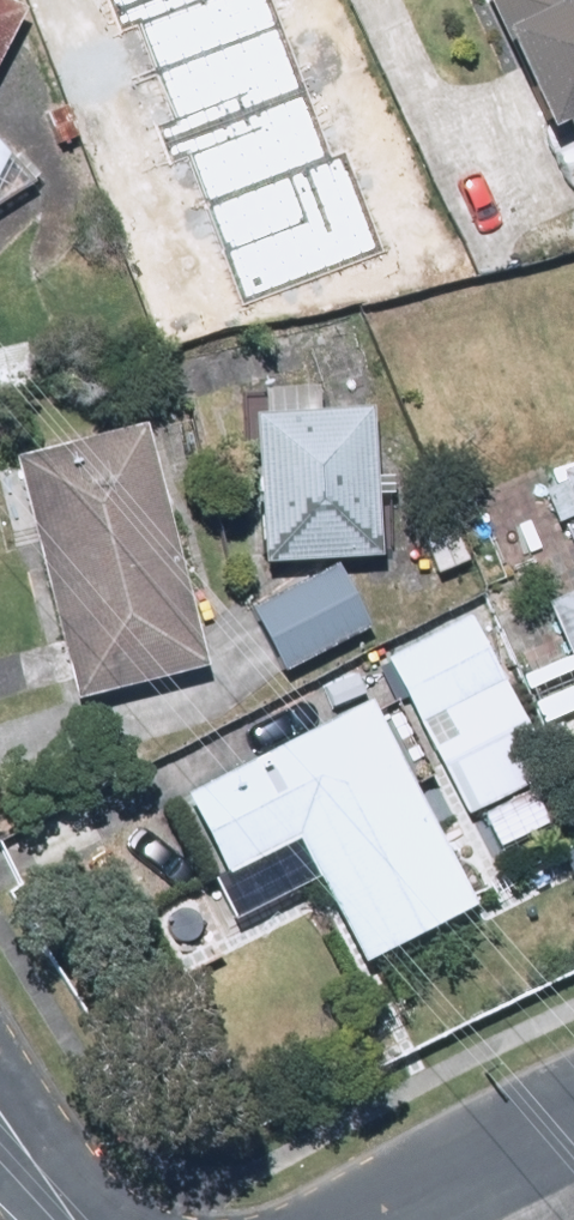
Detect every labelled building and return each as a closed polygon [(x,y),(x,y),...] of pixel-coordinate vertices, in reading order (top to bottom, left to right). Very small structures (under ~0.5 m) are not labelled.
[(239,309),(385,255),(347,154),(329,161),(268,0),(123,0),(239,309)] [(536,141),(551,134),(573,182),(573,0),(468,0),(536,141)] [(20,17),(0,7),(0,58),(20,17)] [(37,181),(4,133),(0,135),(0,206),(37,181)] [(252,567),(376,564),(375,503),(388,503),(388,480),(374,480),(372,416),(317,417),(316,397),(263,398),(263,424),(248,424),(252,567)] [(198,674),(143,429),(11,458),(66,703),(198,674)] [(551,472),(573,522),(573,461),(551,472)] [(363,638),(332,573),(250,612),(280,677),(363,638)] [(514,678),(538,729),(555,721),(573,761),(573,601),(545,614),(564,655),(514,678)] [(548,781),(464,620),(380,665),(464,825),(548,781)] [(473,911),(368,710),(174,804),(212,882),(290,844),(352,970),(473,911)]
